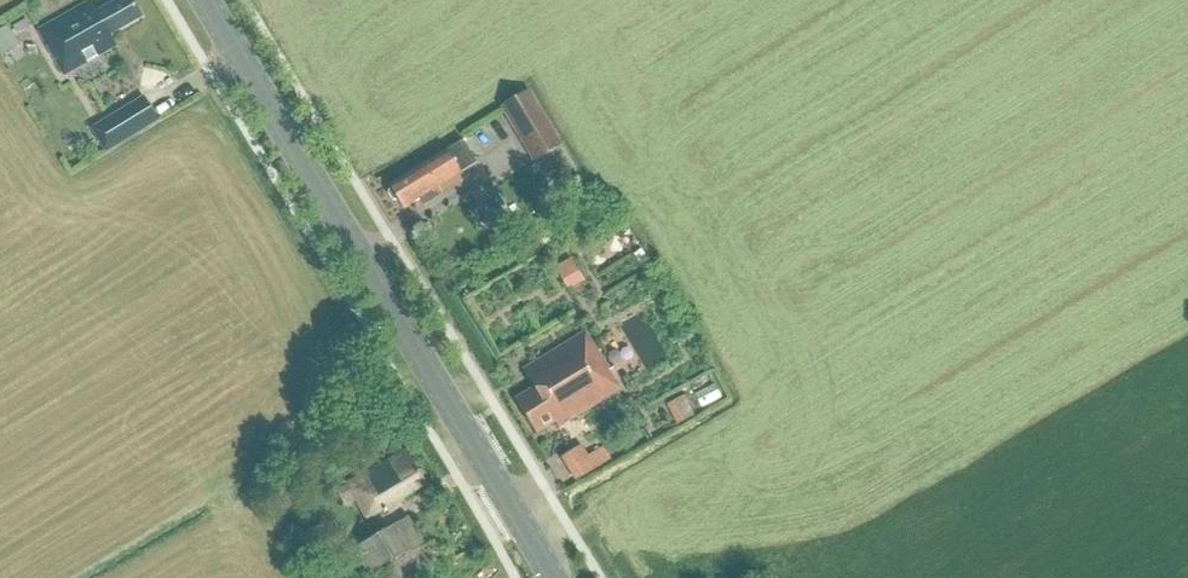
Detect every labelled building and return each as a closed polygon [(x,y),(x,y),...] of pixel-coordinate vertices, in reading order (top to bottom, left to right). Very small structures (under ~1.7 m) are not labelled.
[(38,31),(64,76),(103,54),(100,49),(113,42),(105,29),(137,10),(130,0),(116,0),(94,14),(88,3),(38,31)] [(17,46),(6,28),(0,31),(0,53),(2,56),(17,46)] [(534,164),(559,149),(563,146),(528,91),(499,109),(534,164)] [(143,96),(90,128),(105,154),(159,122),(143,96)] [(463,142),(389,186),(391,189),(388,194),(392,201),(399,202),(404,210),(419,200),(423,207),(440,197),(441,198),(449,193),(444,184),(476,165),(463,142)] [(572,197),(586,188),(579,177),(565,186),(572,197)] [(420,213),(432,225),(443,215),(431,202),(420,213)] [(600,252),(582,258),(589,279),(607,273),(600,252)] [(584,283),(570,259),(553,269),(567,293),(584,283)] [(559,428),(621,390),(585,332),(523,371),(534,388),(514,400),(536,435),(556,423),(559,428)] [(737,375),(715,386),(721,399),(743,387),(737,375)] [(686,397),(696,416),(708,409),(698,391),(686,397)] [(355,401),(352,396),(344,400),(347,405),(355,401)] [(606,435),(584,445),(595,469),(633,452),(626,438),(611,445),(606,435)] [(405,453),(348,487),(347,486),(336,493),(345,509),(357,502),(368,521),(425,486),(405,453)] [(390,529),(346,554),(359,577),(364,577),(370,575),(372,577),(430,577),(440,572),(435,561),(425,544),(423,545),(408,520),(390,529)] [(473,548),(451,562),(455,568),(477,554),(473,548)]
